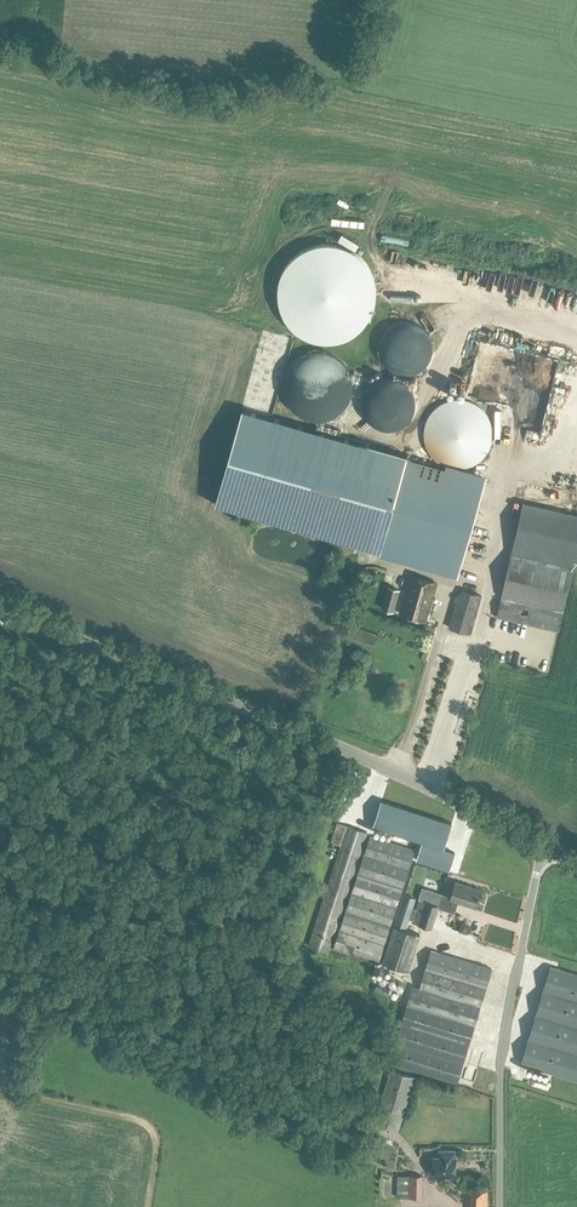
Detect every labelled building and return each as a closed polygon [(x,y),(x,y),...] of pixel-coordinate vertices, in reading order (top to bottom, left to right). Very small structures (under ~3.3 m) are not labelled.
[(266,287),(265,297),(266,306),(268,315),(273,324),(279,331),(286,337),(295,342),(304,344),(313,345),(323,344),(332,342),(340,337),(348,331),(354,324),(358,315),(361,306),(362,297),(361,287),(358,278),(354,270),(348,262),(340,256),(332,252),(323,249),(313,248),(304,249),(295,252),(286,256),(279,262),(273,270),(268,278),(266,287)] [(431,354),(432,347),(431,340),(428,334),(424,329),(419,325),(413,322),(406,321),(399,322),(393,325),(387,329),(383,334),(381,340),(380,347),(381,354),(383,360),(387,366),(393,370),(399,372),(406,373),(413,372),(419,370),(424,366),(428,360),(431,354)] [(351,393),(352,385),(351,377),(348,370),(344,364),(339,358),(332,354),(325,352),(317,351),(310,352),(303,354),(296,358),(291,364),(287,370),(284,377),(283,385),(284,393),(287,400),(291,406),(296,412),(303,416),(310,418),(317,419),(325,418),(332,416),(339,412),(344,406),(348,400),(351,393)] [(414,411),(415,404),(414,397),(411,391),(407,386),(402,381),(395,379),(389,378),(382,379),(376,381),(370,386),(366,391),(364,397),(363,404),(363,411),(366,418),(370,423),(375,428),(382,431),(389,432),(396,431),(402,428),(408,423),(412,418),(414,411)] [(478,405),(475,403),(470,401),(466,400),(462,399),(457,399),(453,399),(449,400),(444,402),(440,404),(437,406),(434,409),(431,413),(428,417),(426,421),(425,425),(424,429),(424,434),(424,438),(425,442),(426,447),(428,451),(431,454),(434,458),(437,461),(441,463),(445,465),(449,467),(453,468),(458,468),(462,468),(466,467),(471,466),(475,464),(479,462),(482,459),(485,456),(488,452),(490,448),(492,444),(493,440),(493,436),(493,431),(493,427),(492,422),(490,418),(488,414),(485,411),(482,408),(478,405)] [(408,456),(242,409),(215,504),(380,551),(406,460),(408,456)] [(380,551),(380,553),(457,575),(483,482),(406,460),(380,551)] [(552,507),(570,509),(571,500),(553,498),(552,507)] [(500,604),(497,617),(559,631),(574,561),(576,562),(576,515),(523,502),(500,604)] [(426,621),(437,583),(411,575),(400,613),(426,621)] [(448,627),(471,634),(483,595),(460,589),(448,627)] [(351,624),(346,638),(374,647),(379,634),(351,624)] [(463,638),(463,632),(458,632),(458,641),(472,642),(472,638),(463,638)] [(423,843),(443,849),(451,824),(382,802),(374,827),(423,843)] [(329,952),(368,832),(338,822),(331,842),(341,846),(308,945),(329,952)] [(416,850),(371,836),(354,889),(398,904),(416,850)] [(443,849),(423,843),(417,861),(449,871),(455,853),(443,849)] [(438,906),(438,908),(455,913),(459,901),(477,907),(482,890),(455,882),(451,896),(442,893),(438,905),(438,906)] [(334,948),(379,962),(398,904),(354,889),(334,948)] [(416,896),(404,892),(394,924),(405,928),(408,918),(412,908),(416,896)] [(412,908),(408,918),(413,920),(413,921),(431,928),(438,908),(438,906),(420,900),(417,909),(412,908)] [(471,925),(461,922),(459,931),(468,934),(471,925)] [(382,962),(409,971),(422,934),(395,925),(382,962)] [(413,986),(392,1055),(390,1062),(457,1083),(492,969),(432,950),(420,988),(413,986)] [(551,966),(521,1064),(576,1081),(576,974),(551,966)] [(415,1076),(391,1069),(375,1123),(399,1131),(415,1076)] [(440,1158),(428,1158),(428,1165),(434,1165),(434,1176),(455,1176),(455,1158),(455,1151),(440,1151),(440,1158)] [(423,1175),(409,1175),(409,1197),(423,1198),(423,1175)] [(488,1192),(466,1191),(466,1206),(488,1206),(488,1192)]
